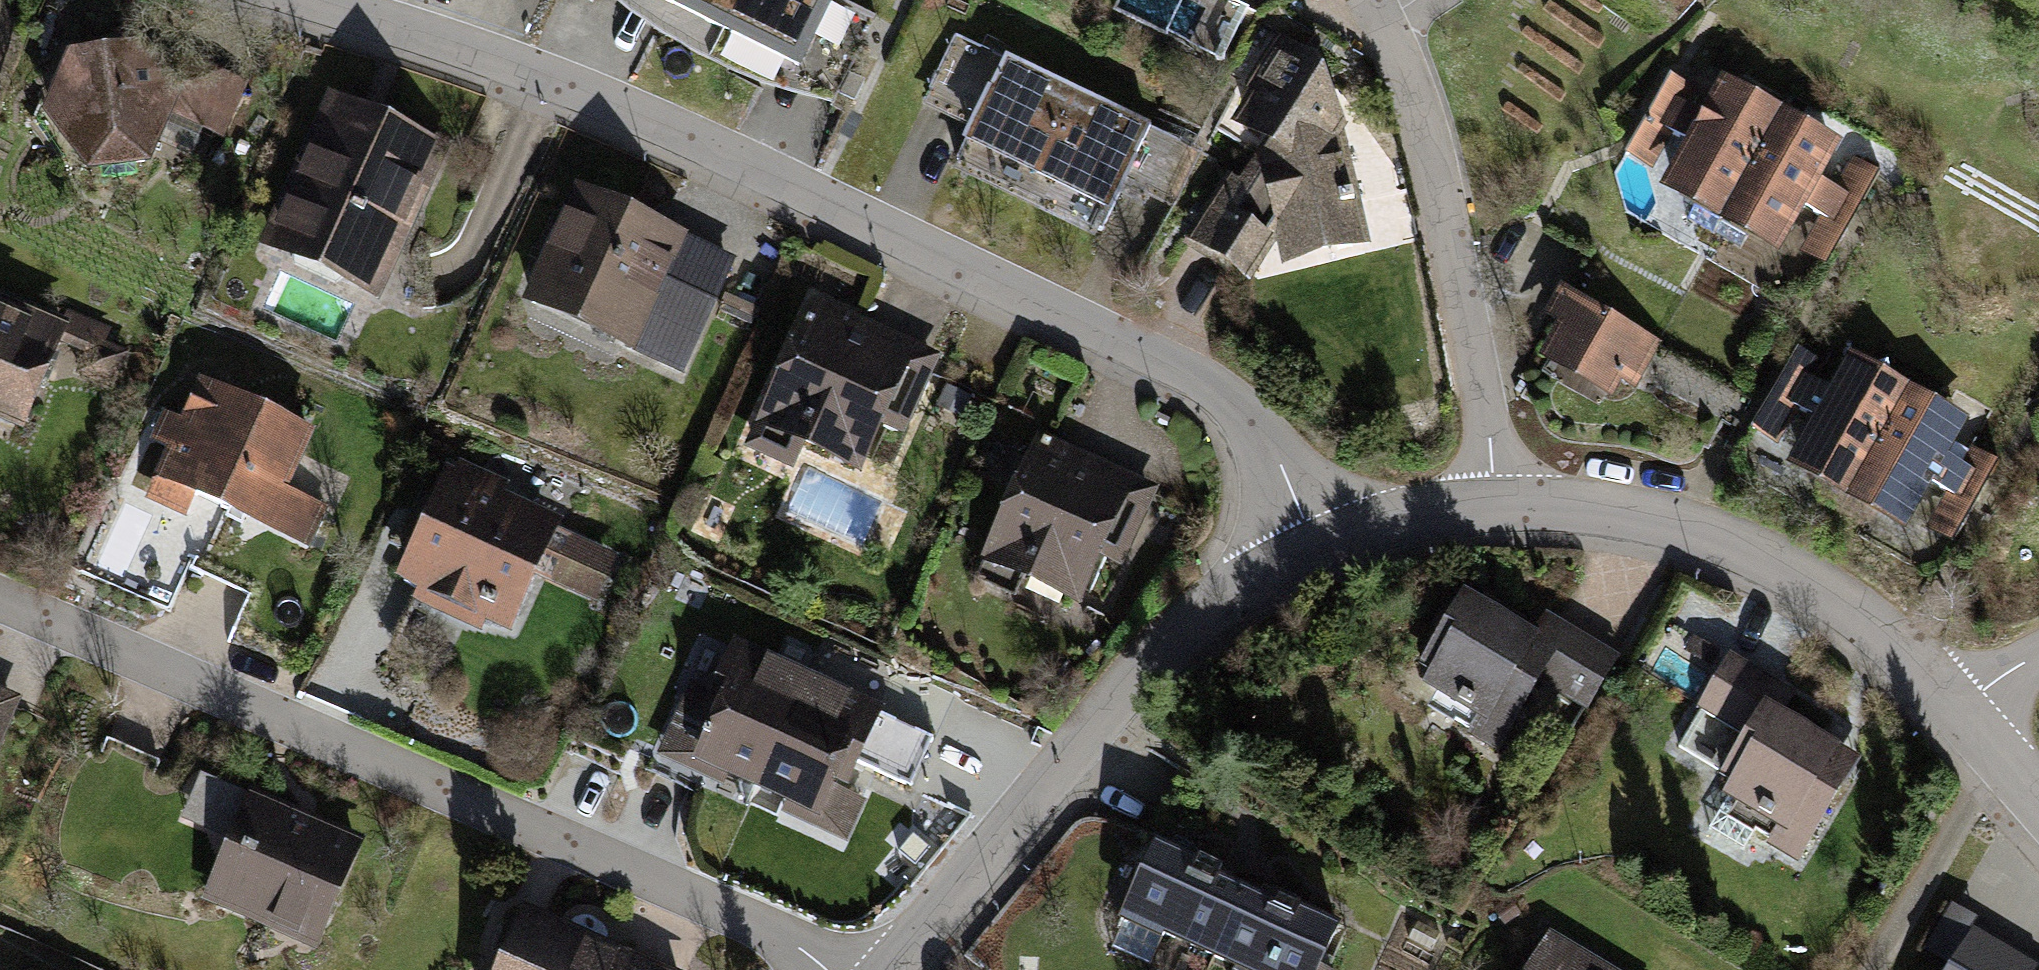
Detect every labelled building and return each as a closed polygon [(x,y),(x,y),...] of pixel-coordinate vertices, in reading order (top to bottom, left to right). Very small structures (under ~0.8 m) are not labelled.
[(660,33),(708,58),(736,0),(618,0),(660,33)] [(708,58),(773,88),(833,103),(874,20),(832,2),(833,0),(736,0),(708,58)] [(1226,173),(1184,238),(1257,284),(1369,244),(1320,53),(1278,31),(1224,123),(1266,144),(1241,181),(1226,173)] [(130,42),(66,48),(44,118),(79,171),(152,162),(180,92),(225,91),(222,40),(148,46),(149,57),(130,42)] [(1076,89),(1007,54),(958,168),(1025,202),(1076,89)] [(1720,225),(1781,109),(1719,75),(1706,96),(1668,76),(1622,155),(1664,174),(1655,189),(1720,225)] [(930,104),(970,120),(979,98),(939,82),(930,104)] [(452,146),(327,88),(255,245),(381,299),(452,146)] [(1150,127),(1076,89),(1025,202),(1095,236),(1150,127)] [(1841,145),(1781,109),(1720,225),(1776,256),(1783,241),(1826,266),(1876,172),(1835,152),(1841,145)] [(737,257),(577,179),(524,300),(686,375),(737,257)] [(1662,341),(1557,284),(1541,315),(1552,320),(1535,356),(1610,399),(1618,380),(1636,387),(1662,341)] [(943,353),(815,296),(740,451),(793,471),(803,447),(865,471),(885,422),(908,434),(943,353)] [(0,303),(0,419),(22,430),(62,341),(71,322),(38,310),(34,316),(0,303)] [(75,312),(71,322),(62,341),(99,357),(93,372),(116,381),(129,351),(104,342),(111,327),(75,312)] [(1844,498),(1905,385),(1849,352),(1836,373),(1796,350),(1751,429),(1791,453),(1784,465),(1844,498)] [(317,429),(198,373),(181,414),(166,407),(150,438),(168,444),(145,498),(187,517),(195,495),(310,546),(328,506),(290,487),(317,429)] [(1968,419),(1905,385),(1844,498),(1901,531),(1906,521),(1952,544),(1995,461),(1956,441),(1968,419)] [(1162,489),(1038,431),(976,563),(1081,604),(1099,559),(1123,570),(1162,489)] [(564,516),(443,462),(397,579),(415,586),(410,597),(482,630),(486,620),(512,633),(538,574),(600,605),(622,557),(559,526),(564,516)] [(1539,631),(1464,587),(1418,663),(1432,672),(1424,684),(1476,714),(1465,733),(1501,758),(1540,685),(1586,712),(1621,656),(1550,612),(1539,631)] [(752,788),(806,670),(733,639),(710,687),(690,679),(651,770),(743,810),(752,788)] [(1799,693),(1732,653),(1700,704),(1749,732),(1718,789),(1776,826),(1765,843),(1798,864),(1862,752),(1790,710),(1799,693)] [(885,706),(806,670),(752,788),(785,803),(779,815),(849,844),(868,801),(844,791),(857,762),(914,788),(935,737),(883,713),(885,706)] [(24,696),(0,687),(0,754),(24,696)] [(365,838),(197,770),(179,820),(226,837),(200,899),(317,949),(365,838)] [(1243,883),(1150,840),(1118,918),(1209,959),(1243,883)] [(1243,883),(1209,959),(1232,969),(1321,969),(1340,926),(1243,883)] [(518,901),(490,969),(673,969),(518,901)] [(1975,922),(1945,969),(2038,969),(2038,960),(1975,922)] [(1550,927),(1525,969),(1621,969),(1550,927)]
